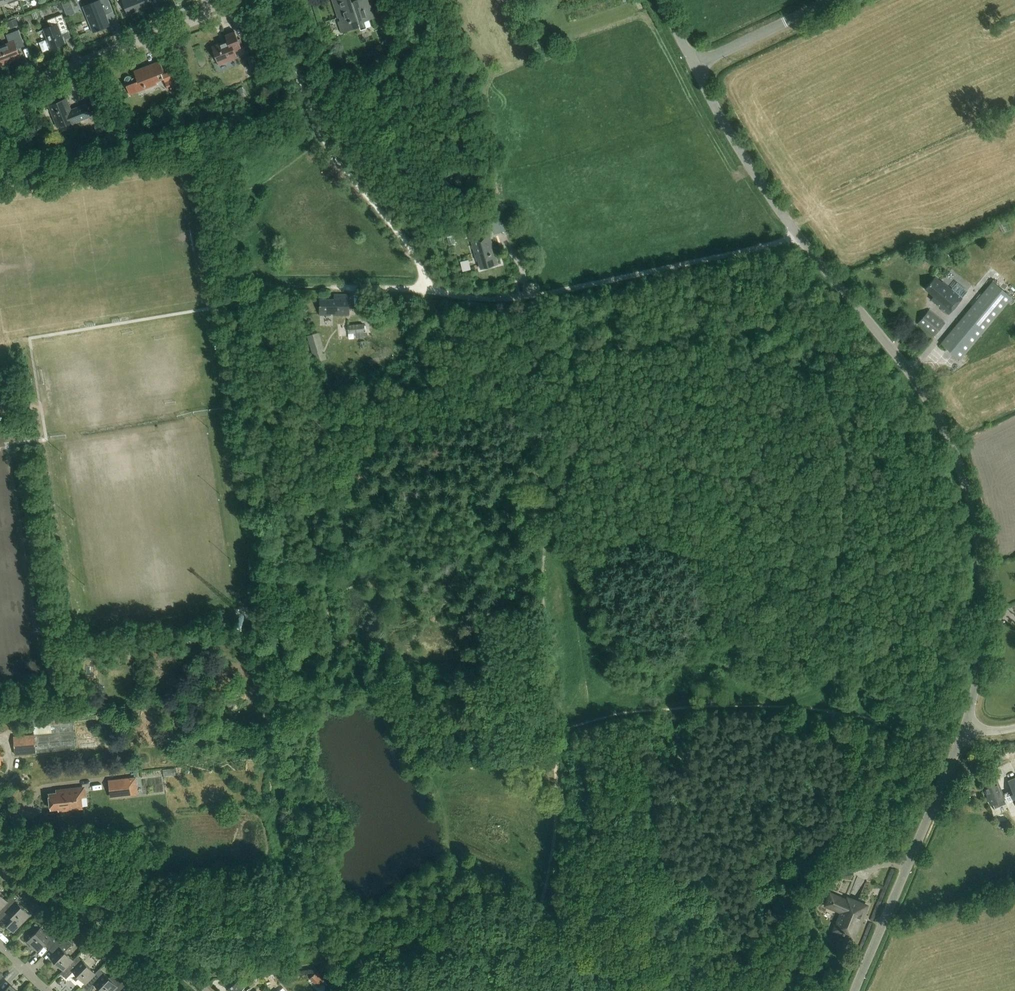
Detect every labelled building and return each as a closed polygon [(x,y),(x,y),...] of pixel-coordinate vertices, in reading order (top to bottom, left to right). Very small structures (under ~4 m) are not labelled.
[(109,1),(108,0),(100,0),(84,7),(94,32),(110,26),(102,4),(109,1)] [(123,1),(129,16),(153,6),(151,0),(124,0),(123,1)] [(362,21),(375,17),(370,0),(355,0),(352,1),(352,0),(333,0),(339,17),(342,16),(343,19),(339,20),(343,32),(357,27),(358,30),(364,28),(362,21)] [(66,43),(63,35),(69,32),(62,15),(48,20),(51,27),(43,30),(48,41),(46,42),(45,41),(40,43),(43,52),(49,50),(49,49),(51,49),(66,43)] [(16,25),(14,18),(6,21),(6,22),(4,22),(5,27),(8,26),(8,28),(16,25)] [(236,51),(242,48),(235,31),(226,34),(228,40),(212,46),(219,64),(239,57),(236,51)] [(0,47),(0,66),(8,63),(7,60),(20,56),(17,50),(11,33),(7,35),(10,43),(0,47)] [(259,71),(253,54),(246,57),(252,74),(259,71)] [(137,76),(132,78),(132,77),(130,76),(129,76),(127,76),(126,77),(125,78),(125,80),(127,85),(126,85),(130,95),(138,92),(157,84),(156,82),(164,79),(168,90),(176,87),(170,71),(162,74),(161,72),(164,71),(160,60),(134,70),(137,76)] [(76,122),(80,120),(91,116),(92,119),(97,117),(91,102),(71,110),(67,98),(49,105),(58,126),(75,119),(76,122)] [(481,269),(498,264),(490,235),(472,240),(477,261),(479,260),(481,269)] [(941,282),(935,276),(924,289),(933,296),(930,300),(948,315),(962,298),(942,281),(941,282)] [(960,359),(1012,298),(992,281),(941,343),(960,359)] [(959,283),(955,288),(963,295),(967,290),(959,283)] [(351,294),(334,294),(334,299),(321,299),(321,314),(350,315),(351,294)] [(930,310),(918,324),(933,337),(945,323),(930,310)] [(364,337),(363,324),(348,325),(349,338),(364,337)] [(315,363),(321,361),(313,334),(307,336),(315,363)] [(34,734),(36,753),(76,749),(72,713),(32,717),(34,734)] [(36,753),(34,734),(13,736),(15,755),(36,753)] [(135,778),(108,781),(110,799),(137,796),(135,778)] [(1003,794),(997,780),(983,786),(988,796),(987,797),(991,805),(993,804),(995,809),(1006,804),(1004,799),(1005,799),(1005,798),(1013,794),(1014,798),(1014,778),(1008,781),(1012,790),(1003,794)] [(59,793),(47,794),(48,811),(56,810),(57,813),(82,811),(80,798),(84,797),(83,787),(59,790),(59,793)] [(845,898),(829,891),(823,907),(839,913),(832,932),(854,941),(869,905),(846,895),(845,898)] [(11,896),(7,901),(0,908),(0,918),(1,918),(7,912),(13,918),(14,918),(7,925),(13,931),(30,914),(11,896)] [(43,909),(34,901),(29,906),(38,915),(43,909)] [(50,948),(60,937),(63,935),(63,934),(56,927),(48,935),(40,927),(28,940),(38,950),(45,943),(50,948)] [(64,969),(73,959),(64,950),(71,943),(63,935),(60,937),(50,948),(55,953),(51,957),(64,969)] [(86,982),(95,972),(77,955),(73,959),(64,969),(61,973),(62,973),(66,977),(73,970),(86,982)] [(133,967),(127,962),(120,970),(125,975),(133,967)] [(121,981),(119,973),(108,976),(99,968),(95,972),(86,982),(83,985),(84,985),(88,990),(95,983),(104,990),(111,990),(117,985),(121,981)] [(310,977),(319,986),(326,979),(318,970),(310,977)] [(243,989),(244,988),(238,980),(227,989),(229,990),(245,990),(243,989)] [(111,990),(131,990),(121,981),(117,985),(111,990)]
